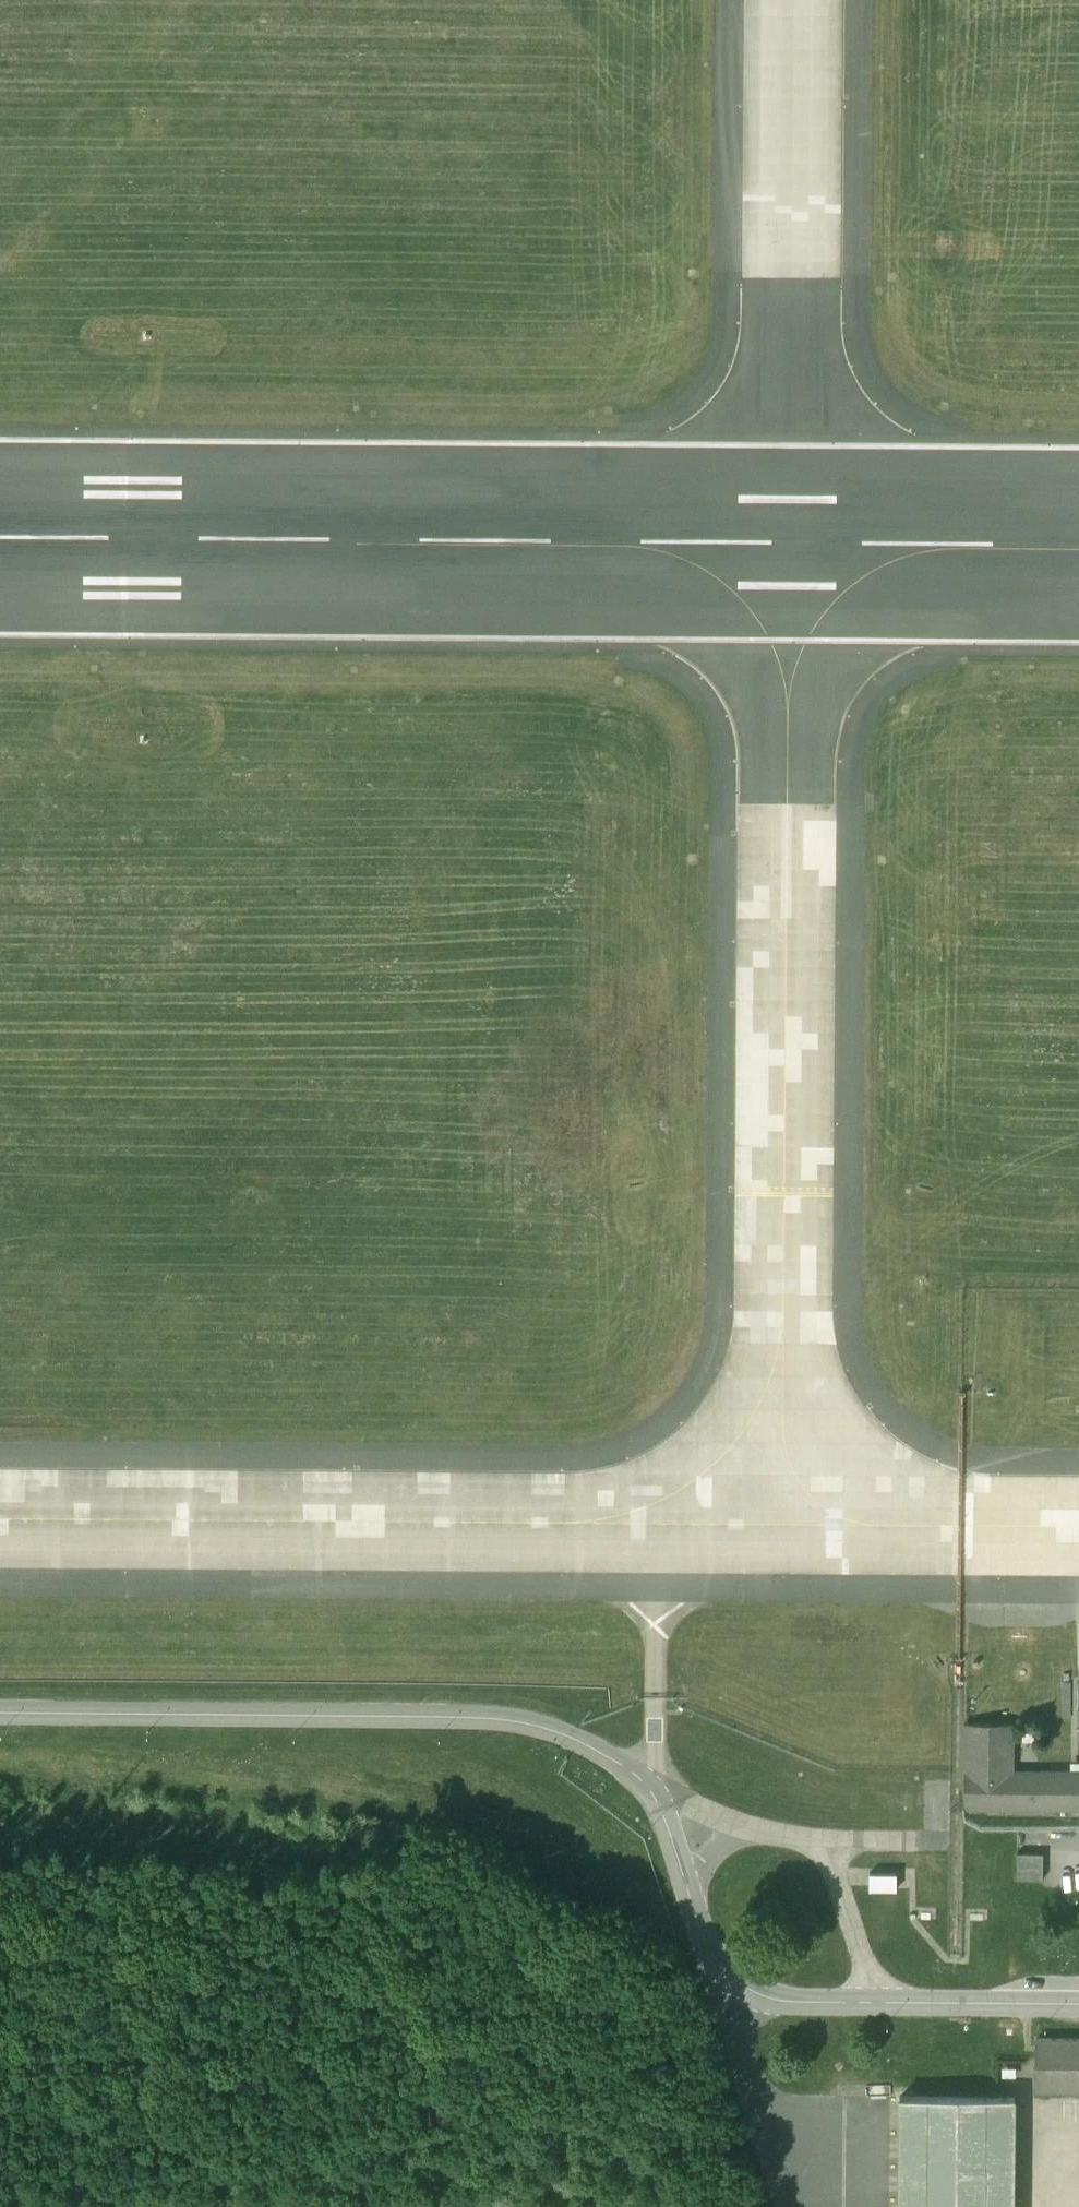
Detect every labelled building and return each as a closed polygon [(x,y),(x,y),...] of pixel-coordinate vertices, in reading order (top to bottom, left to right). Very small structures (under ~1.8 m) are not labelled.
[(964,1722),(963,1808),(1078,1809),(1078,1769),(1013,1769),(1014,1723),(964,1722)] [(1044,1852),(1019,1852),(1019,1879),(1044,1879),(1044,1852)] [(899,1885),(899,1868),(873,1869),(873,1886),(899,1885)] [(1038,2038),(1038,2090),(1078,2091),(1078,2038),(1038,2038)] [(904,2099),(904,2206),(1024,2206),(1024,2099),(904,2099)]
